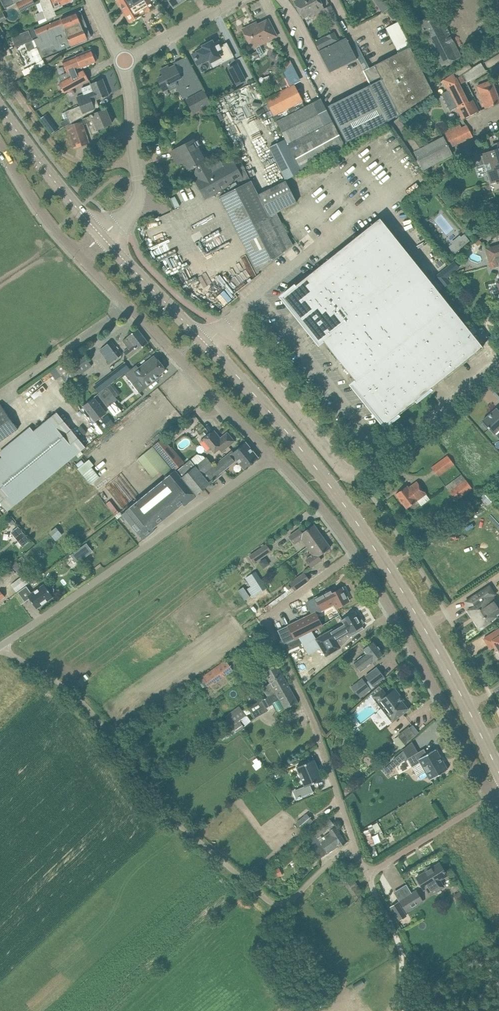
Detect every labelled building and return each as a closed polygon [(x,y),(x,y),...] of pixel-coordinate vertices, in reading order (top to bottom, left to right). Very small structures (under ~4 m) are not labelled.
[(35,4),(33,0),(24,0),(17,3),(21,11),(35,4)] [(62,4),(72,1),(71,0),(41,0),(40,3),(47,20),(57,15),(54,11),(63,6),(62,4)] [(143,0),(116,0),(123,12),(143,0)] [(123,12),(130,22),(141,15),(140,14),(145,11),(146,13),(155,7),(150,0),(143,0),(123,12)] [(295,1),(303,17),(323,7),(319,0),(298,0),(295,1)] [(380,9),(382,8),(384,11),(390,7),(386,0),(374,0),(380,9)] [(335,21),(338,20),(330,6),(324,9),(329,18),(332,16),(335,21)] [(29,30),(12,37),(16,47),(25,44),(28,51),(35,48),(32,41),(34,40),(42,57),(66,48),(78,43),(87,39),(76,12),(67,16),(60,18),(61,19),(58,20),(49,24),(35,30),(34,27),(29,30)] [(420,21),(442,66),(461,56),(445,24),(441,26),(435,13),(420,21)] [(263,52),(260,45),(277,36),(268,19),(253,27),(252,25),(243,29),(253,48),(255,47),(256,49),(257,50),(256,51),(252,53),(251,53),(250,56),(252,59),(254,60),(254,59),(263,56),(262,55),(263,54),(264,53),(263,52)] [(152,24),(156,34),(166,31),(163,21),(152,24)] [(328,106),(346,143),(400,116),(432,91),(398,22),(386,28),(398,53),(364,71),(371,85),(328,106)] [(330,44),(327,36),(316,42),(319,49),(330,44)] [(346,37),(319,51),(330,73),(357,59),(346,37)] [(209,59),(211,62),(220,57),(223,62),(234,57),(227,43),(221,46),(218,41),(213,43),(212,41),(203,46),(204,48),(192,54),(198,65),(209,59)] [(64,80),(59,82),(62,89),(61,89),(63,93),(64,92),(65,93),(84,83),(89,80),(83,70),(78,72),(77,69),(81,67),(81,68),(86,65),(96,62),(91,49),(82,53),(76,55),(76,56),(62,61),(67,72),(70,71),(72,76),(64,80)] [(472,68),(463,74),(466,80),(467,80),(468,81),(485,70),(480,62),(472,68)] [(163,75),(158,78),(163,90),(169,88),(170,90),(178,86),(184,98),(204,89),(193,67),(180,74),(175,65),(169,68),(168,66),(160,70),(163,75)] [(245,80),(239,67),(230,72),(237,84),(245,80)] [(293,83),(301,80),(297,72),(289,76),(293,83)] [(463,74),(461,75),(456,78),(453,73),(442,80),(447,90),(439,94),(445,105),(453,101),(462,119),(478,111),(472,100),(468,102),(459,84),(465,82),(464,81),(466,80),(463,74)] [(81,88),(84,94),(77,97),(80,106),(66,111),(70,123),(100,107),(97,100),(109,95),(103,79),(90,84),(91,84),(81,88)] [(477,86),(485,108),(498,103),(498,99),(492,80),(477,86)] [(281,91),(266,99),(274,115),(285,139),(302,171),(303,171),(346,147),(321,98),(305,107),(302,101),(294,85),(281,91)] [(210,103),(204,90),(186,99),(193,113),(210,103)] [(85,124),(87,123),(92,135),(99,132),(98,129),(111,124),(105,109),(83,118),(85,124)] [(46,114),(41,118),(52,133),(58,129),(46,114)] [(399,117),(391,123),(423,170),(453,154),(443,136),(424,146),(417,136),(414,138),(399,117)] [(82,121),(67,126),(75,148),(89,143),(82,121)] [(466,126),(464,122),(444,131),(451,147),(473,137),(467,125),(466,126)] [(285,139),(269,147),(285,179),(302,171),(285,139)] [(180,147),(172,152),(175,158),(182,155),(189,169),(192,167),(194,166),(200,177),(198,179),(208,197),(215,193),(220,190),(222,195),(219,196),(228,212),(259,195),(242,162),(236,165),(233,160),(223,166),(220,159),(211,164),(207,166),(197,147),(193,140),(180,147)] [(496,182),(498,181),(498,141),(496,142),(498,148),(477,155),(480,165),(483,164),(490,184),(496,182)] [(228,212),(258,271),(294,246),(276,213),(297,202),(286,180),(259,195),(228,212)] [(483,347),(380,218),(282,296),(319,343),(323,340),(356,381),(352,384),(385,425),(483,347)] [(466,244),(469,241),(464,234),(461,237),(466,244)] [(455,253),(458,250),(453,244),(449,246),(455,253)] [(498,266),(498,244),(486,248),(490,261),(492,260),(494,267),(498,266)] [(124,352),(128,358),(148,342),(138,329),(127,337),(123,341),(128,348),(124,352)] [(100,350),(110,363),(122,354),(111,341),(100,350)] [(136,365),(125,374),(133,384),(140,379),(146,387),(160,377),(159,376),(158,375),(160,373),(166,369),(155,355),(140,367),(139,368),(136,365)] [(66,383),(77,375),(77,376),(92,366),(86,358),(72,368),(66,360),(55,368),(66,383)] [(108,387),(98,394),(108,407),(118,399),(116,398),(110,390),(108,387)] [(104,414),(92,398),(83,406),(95,421),(104,414)] [(18,429),(0,403),(0,442),(18,429)] [(497,408),(482,421),(483,422),(482,423),(486,429),(488,428),(494,434),(494,433),(498,438),(498,410),(497,408)] [(57,412),(0,459),(0,502),(7,511),(85,447),(57,412)] [(220,438),(213,430),(203,439),(214,453),(219,449),(222,452),(234,441),(227,433),(220,438)] [(154,445),(174,470),(184,462),(172,446),(171,447),(163,437),(154,445)] [(232,450),(217,463),(223,470),(236,459),(244,469),(258,457),(245,442),(233,452),(232,450)] [(197,494),(177,470),(176,471),(175,470),(174,471),(153,446),(152,446),(153,446),(138,458),(137,458),(153,477),(161,471),(166,477),(130,507),(122,513),(143,539),(151,533),(149,530),(182,504),(184,506),(196,496),(196,495),(197,494)] [(438,476),(454,464),(447,455),(431,467),(438,476)] [(207,457),(195,466),(203,475),(214,466),(207,457)] [(79,467),(91,483),(101,476),(89,459),(79,467)] [(219,473),(223,470),(217,463),(214,466),(203,475),(195,466),(190,459),(177,470),(197,494),(220,475),(219,473)] [(462,476),(446,487),(456,499),(471,488),(462,476)] [(430,499),(426,494),(426,493),(417,481),(409,488),(407,485),(396,494),(407,508),(417,500),(421,505),(430,499)] [(97,495),(87,503),(96,514),(106,506),(97,495)] [(310,545),(322,536),(314,524),(302,533),(299,529),(289,536),(294,543),(304,537),(310,545)] [(24,546),(31,540),(19,525),(11,531),(24,546)] [(52,532),(55,538),(63,535),(60,529),(52,532)] [(315,553),(306,559),(311,567),(321,560),(318,556),(330,547),(322,536),(310,545),(315,553)] [(85,544),(72,554),(78,561),(90,551),(85,544)] [(270,551),(267,545),(250,556),(254,562),(270,551)] [(75,558),(71,553),(61,560),(66,566),(75,558)] [(16,561),(0,574),(0,584),(17,570),(19,573),(23,570),(16,561)] [(246,577),(245,578),(251,586),(262,579),(259,575),(256,570),(250,574),(246,577)] [(266,611),(295,590),(309,580),(304,573),(290,583),(292,587),(264,608),(266,611)] [(11,584),(16,592),(30,582),(24,574),(11,584)] [(267,587),(262,579),(251,586),(246,589),(252,597),(267,587)] [(18,592),(15,594),(22,604),(25,602),(30,598),(37,608),(53,596),(51,594),(53,593),(54,589),(52,585),(47,585),(46,586),(44,584),(32,593),(26,586),(18,592)] [(490,596),(494,593),(489,585),(466,601),(470,608),(468,609),(479,627),(482,625),(483,627),(491,622),(490,620),(496,616),(490,607),(495,603),(490,596)] [(315,598),(307,602),(312,613),(316,611),(321,609),(322,610),(334,604),(336,608),(340,606),(349,601),(342,588),(332,593),(330,594),(328,591),(315,598)] [(288,625),(278,630),(284,644),(293,640),(300,636),(316,628),(322,625),(320,620),(316,611),(312,613),(288,625)] [(320,636),(315,639),(321,648),(325,656),(341,647),(337,640),(348,634),(349,637),(355,634),(364,629),(362,625),(363,625),(362,624),(358,617),(355,612),(346,617),(342,619),(340,621),(341,623),(340,624),(342,627),(329,634),(327,632),(320,636)] [(484,638),(489,646),(494,643),(495,646),(498,650),(497,651),(496,654),(497,656),(498,658),(498,629),(484,638)] [(293,640),(284,644),(288,653),(290,652),(304,646),(300,636),(293,640)] [(383,654),(374,641),(363,649),(368,655),(356,664),(361,670),(372,662),(373,662),(383,654)] [(233,671),(225,660),(197,680),(203,687),(207,685),(206,684),(212,680),(215,684),(233,671)] [(288,685),(276,664),(260,673),(264,680),(268,678),(270,683),(263,687),(268,696),(288,685)] [(366,682),(355,691),(361,698),(374,687),(373,685),(375,684),(384,677),(376,667),(365,676),(369,680),(366,682)] [(288,685),(268,696),(243,710),(246,715),(251,712),(254,718),(268,710),(267,707),(272,704),(277,712),(285,708),(285,709),(297,701),(288,685)] [(409,709),(402,701),(404,700),(395,689),(387,695),(380,686),(371,693),(393,722),(409,709)] [(246,715),(243,710),(241,708),(226,718),(230,723),(224,727),(226,730),(222,733),(222,734),(223,733),(227,739),(245,727),(240,720),(246,715)] [(394,738),(401,747),(420,732),(414,723),(394,738)] [(407,758),(417,775),(426,770),(431,779),(447,770),(436,749),(427,754),(424,749),(407,758)] [(394,761),(384,770),(387,774),(398,764),(407,758),(403,751),(393,759),(394,761)] [(296,767),(305,786),(300,789),(303,796),(295,799),(296,799),(314,792),(314,791),(312,792),(309,785),(311,784),(316,782),(322,779),(312,754),(311,754),(314,759),(308,762),(308,761),(303,763),(303,764),(296,767)] [(307,814),(297,823),(302,829),(312,820),(307,814)] [(329,817),(280,858),(285,865),(300,853),(298,851),(307,844),(318,859),(338,845),(340,847),(346,842),(335,827),(329,831),(330,832),(324,836),(326,839),(321,842),(317,837),(320,835),(331,826),(332,828),(335,826),(333,823),(329,817)] [(363,831),(369,846),(376,843),(371,828),(363,831)] [(440,863),(417,878),(424,889),(426,888),(430,895),(444,886),(441,880),(448,876),(440,863)] [(277,878),(274,871),(267,874),(270,881),(277,878)] [(416,891),(400,901),(406,911),(422,901),(416,891)] [(399,920),(406,916),(397,902),(391,906),(399,920)]
